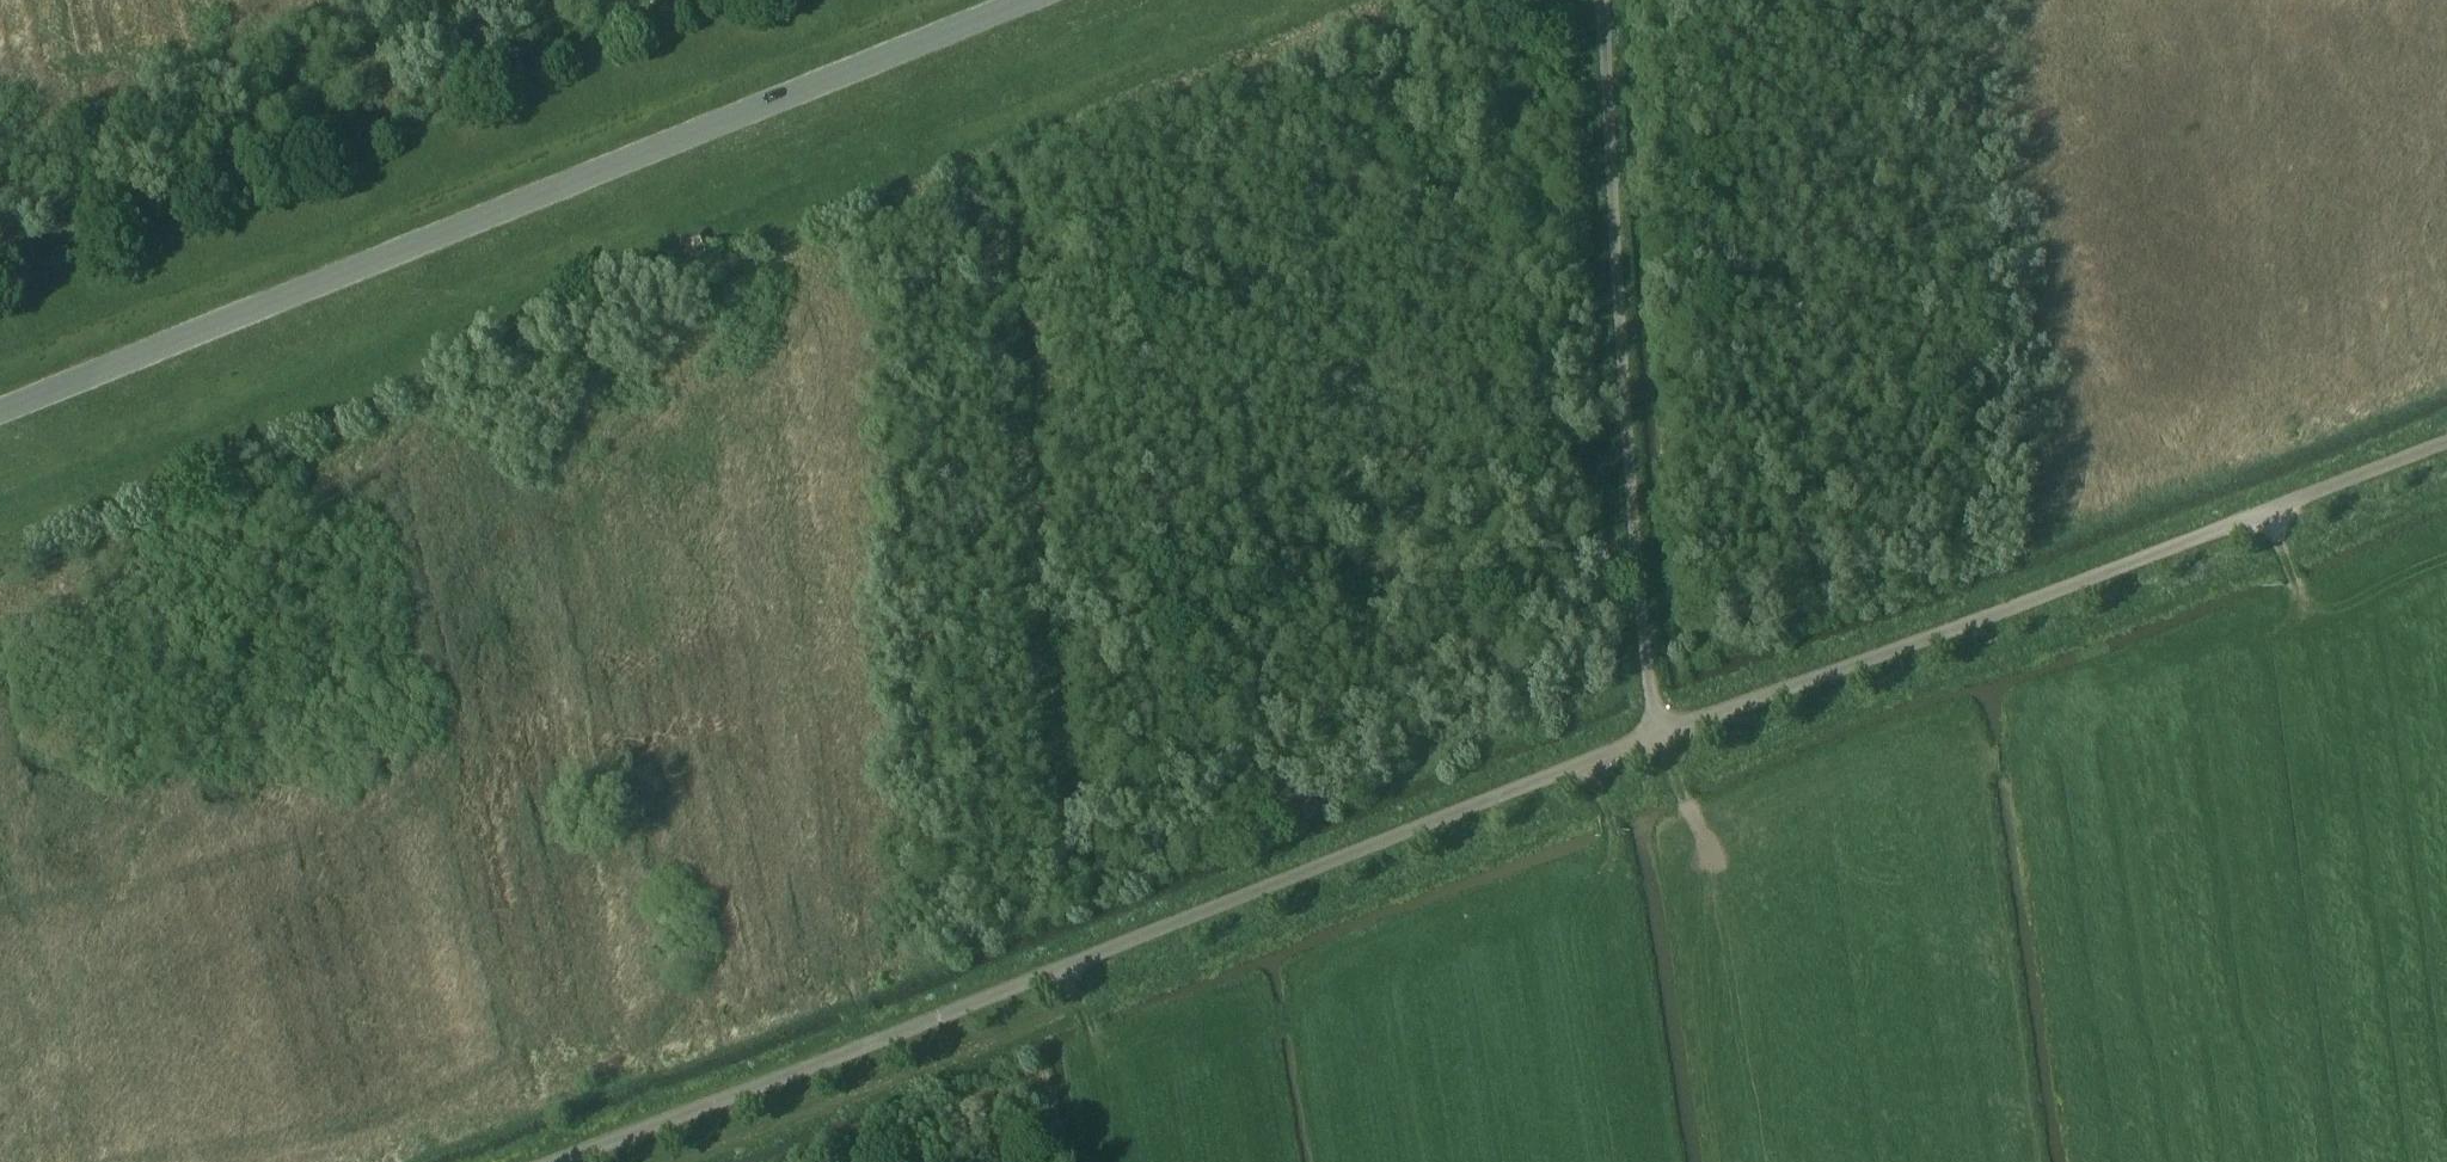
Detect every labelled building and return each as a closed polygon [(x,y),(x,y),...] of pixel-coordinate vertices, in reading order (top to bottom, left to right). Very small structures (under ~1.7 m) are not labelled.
[(723,257),(710,225),(684,235),(697,267),(723,257)]
